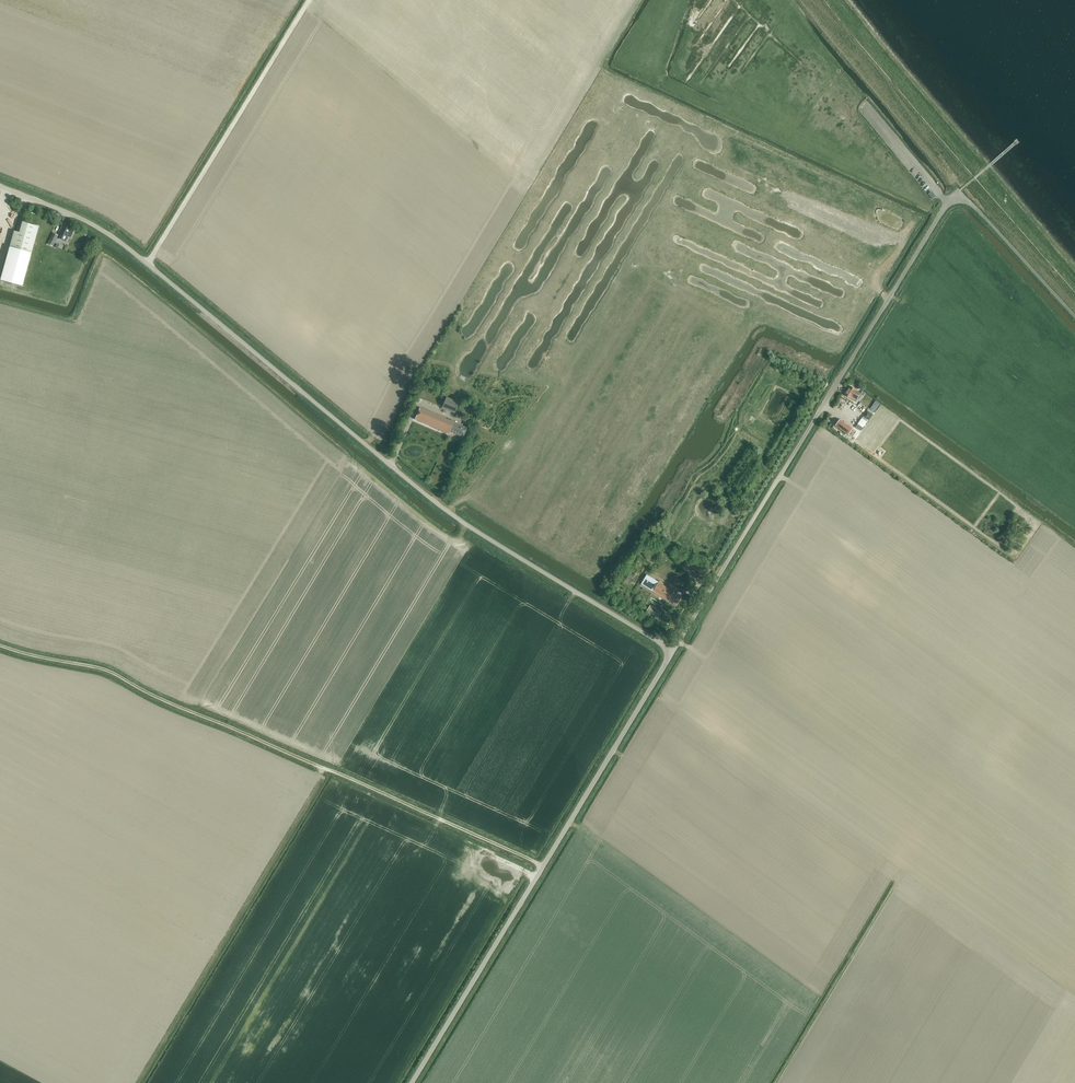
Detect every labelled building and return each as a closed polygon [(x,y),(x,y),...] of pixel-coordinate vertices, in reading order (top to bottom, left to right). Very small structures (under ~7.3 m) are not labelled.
[(10,247),(1,278),(23,284),(31,253),(39,226),(23,222),(20,232),(19,232),(19,233),(16,232),(16,231),(14,231),(11,242),(12,242),(10,247)] [(61,234),(59,238),(66,242),(68,236),(71,237),(74,230),(70,228),(62,225),(59,233),(61,234)] [(47,244),(52,247),(57,236),(52,234),(47,244)] [(855,398),(856,399),(860,393),(858,392),(859,392),(850,385),(844,394),(853,400),(855,398)] [(441,408),(455,414),(459,403),(446,397),(441,408)] [(420,408),(415,420),(449,434),(454,422),(420,408)] [(835,426),(848,435),(853,429),(843,422),(840,419),(835,426)] [(454,422),(450,432),(461,437),(465,427),(454,422)] [(684,565),(703,574),(706,569),(687,559),(684,565)] [(659,581),(659,582),(647,575),(641,584),(669,601),(670,599),(677,603),(682,597),(680,596),(682,594),(678,591),(677,594),(674,592),(663,585),(664,584),(659,581)] [(647,611),(658,618),(661,613),(650,606),(647,611)]
